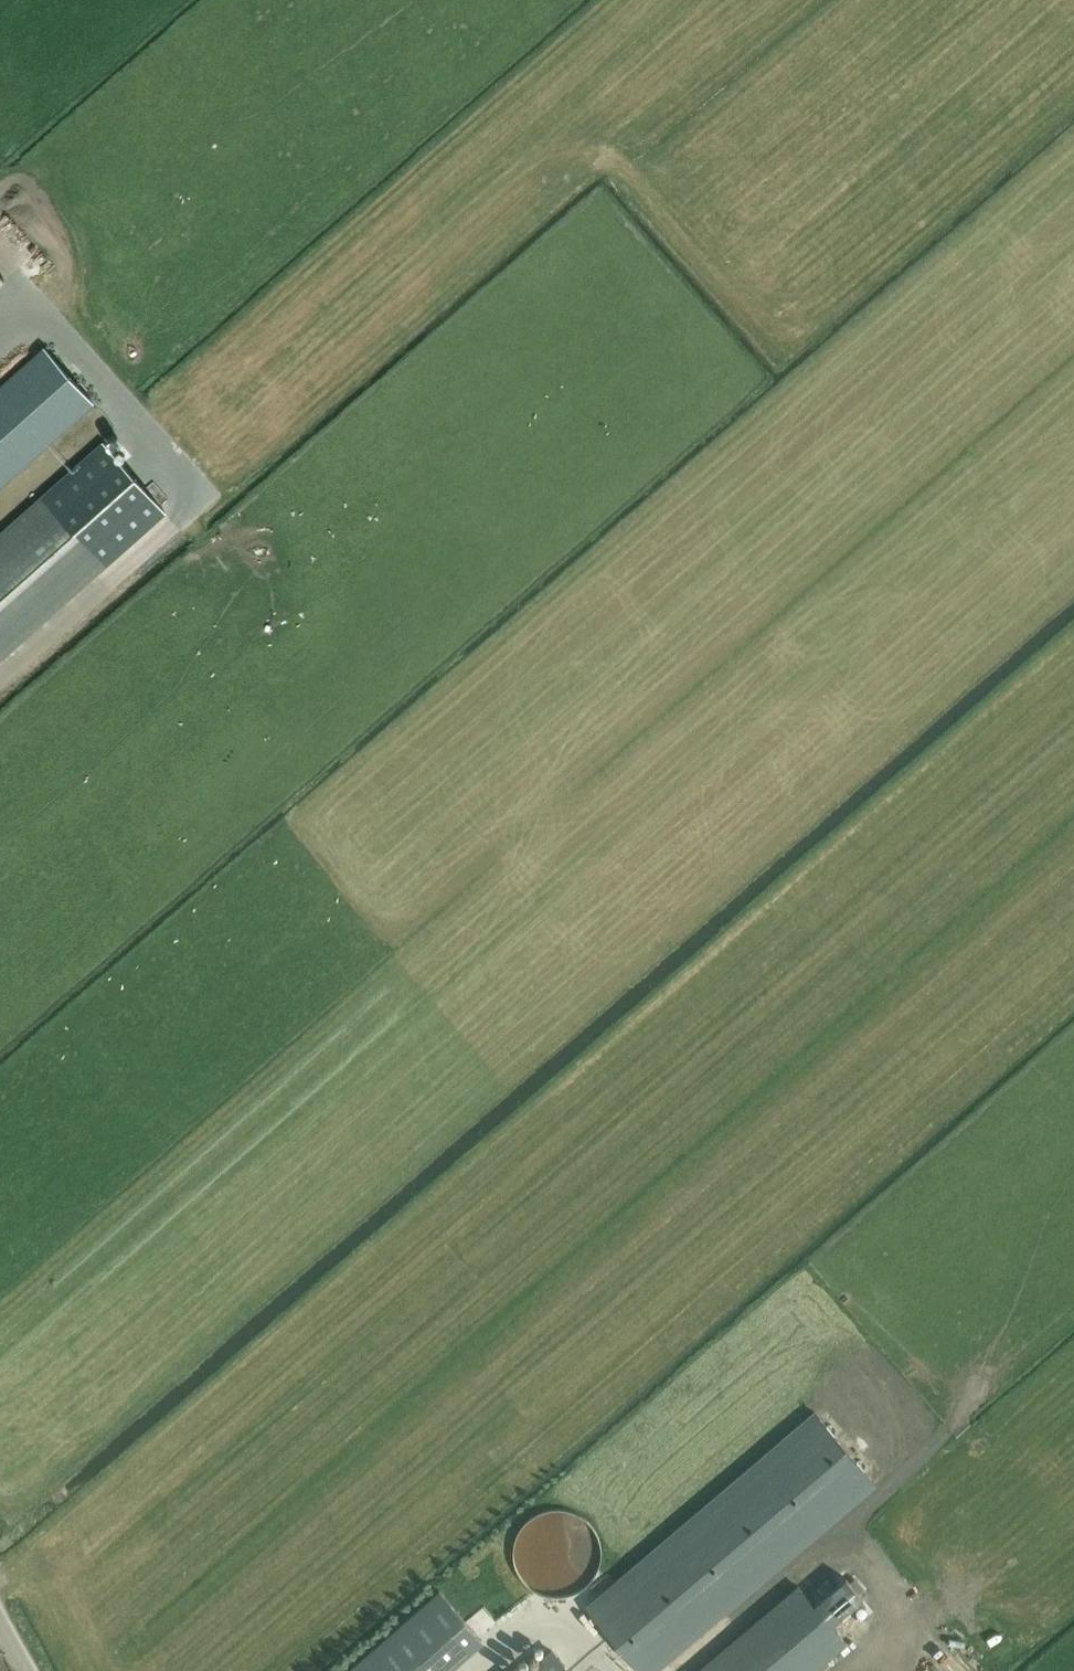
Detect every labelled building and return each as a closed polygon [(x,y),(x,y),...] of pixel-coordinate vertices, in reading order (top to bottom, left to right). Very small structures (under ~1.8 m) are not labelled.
[(92,404),(43,347),(0,385),(0,486),(92,404)] [(102,442),(42,495),(105,566),(165,513),(102,442)] [(105,566),(42,495),(0,533),(0,660),(105,566)] [(586,1607),(641,1670),(656,1670),(875,1482),(814,1411),(586,1607)] [(541,1593),(554,1595),(568,1594),(581,1588),(592,1578),(599,1566),(601,1552),(599,1538),(593,1525),(583,1515),(570,1509),(556,1507),(542,1510),(529,1516),(520,1526),(515,1538),(513,1551),(515,1564),(520,1576),(530,1586),(541,1593)] [(692,1670),(807,1670),(843,1640),(830,1624),(863,1597),(846,1577),(814,1605),(795,1583),(692,1670)] [(438,1590),(346,1670),(441,1670),(479,1638),(438,1590)] [(525,1670),(569,1670),(551,1649),(525,1670)]
